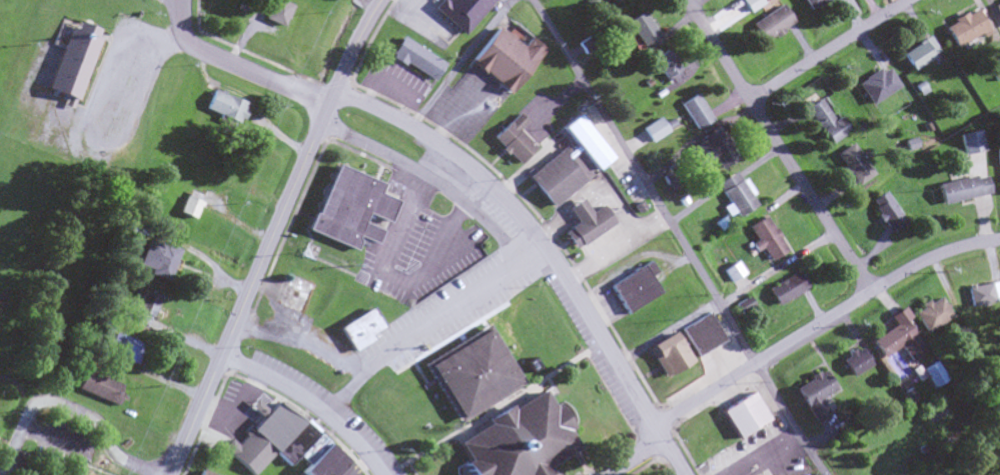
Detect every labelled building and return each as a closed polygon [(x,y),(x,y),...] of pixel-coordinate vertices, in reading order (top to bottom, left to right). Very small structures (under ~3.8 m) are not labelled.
[(279,28),(289,6),(276,0),(270,0),(261,19),(279,28)] [(461,34),(492,0),(446,0),(445,1),(444,0),(439,0),(433,6),(461,34)] [(824,0),(802,0),(808,10),(824,0)] [(793,24),(781,5),(750,25),(763,44),(793,24)] [(973,9),(942,26),(955,49),(986,32),(973,9)] [(624,22),(640,47),(656,37),(640,12),(624,22)] [(44,90),(74,101),(98,31),(69,21),(44,90)] [(496,27),(470,59),(508,90),(540,49),(527,39),(521,47),(496,27)] [(401,37),(443,63),(432,82),(389,55),(401,37)] [(900,54),(911,71),(937,55),(927,38),(900,54)] [(669,85),(682,75),(663,52),(650,62),(669,85)] [(999,77),(999,64),(989,69),(994,80),(999,77)] [(899,89),(886,67),(857,84),(869,106),(899,89)] [(234,126),(245,107),(213,90),(203,109),(234,126)] [(677,106),(694,131),(710,121),(693,95),(677,106)] [(849,132),(839,118),(835,121),(821,101),(806,111),(830,145),(849,132)] [(516,164),(533,147),(516,129),(523,121),(515,113),(490,138),(516,164)] [(559,126),(575,113),(610,157),(594,169),(559,126)] [(639,130),(648,144),(666,133),(657,119),(639,130)] [(736,157),(713,129),(696,143),(719,171),(736,157)] [(960,136),(964,156),(984,151),(979,132),(960,136)] [(873,175),(852,145),(835,156),(856,186),(873,175)] [(525,177),(558,150),(582,180),(550,207),(525,177)] [(334,164),(380,184),(377,192),(396,200),(386,223),(365,213),(361,222),(380,230),(374,244),(355,235),(356,242),(352,249),(306,228),(334,164)] [(714,185),(736,218),(754,205),(732,173),(714,185)] [(989,196),(985,176),(937,184),(940,204),(989,196)] [(891,234),(906,225),(885,192),(870,202),(891,234)] [(199,203),(184,197),(177,213),(192,219),(199,203)] [(564,208),(579,198),(588,212),(598,205),(610,223),(578,245),(566,228),(574,222),(564,208)] [(786,251),(764,217),(746,229),(767,263),(786,251)] [(137,270),(165,282),(179,252),(151,239),(137,270)] [(606,285),(623,312),(657,292),(647,275),(653,271),(647,260),(606,285)] [(742,275),(735,263),(721,272),(729,283),(742,275)] [(807,290),(798,273),(766,289),(775,306),(807,290)] [(299,315),(312,285),(289,274),(275,304),(299,315)] [(996,281),(964,290),(969,308),(999,300),(999,297),(996,281)] [(159,301),(144,292),(128,317),(143,326),(159,301)] [(923,333),(949,318),(937,297),(911,312),(923,333)] [(336,327),(368,307),(380,327),(368,335),(370,339),(351,351),(336,327)] [(922,353),(903,321),(907,318),(901,308),(887,317),(893,327),(870,341),(880,358),(898,347),(907,362),(922,353)] [(707,312),(723,339),(695,355),(679,328),(707,312)] [(481,328),(515,384),(456,420),(422,363),(481,328)] [(670,331),(688,359),(661,376),(644,347),(670,331)] [(135,365),(143,345),(111,333),(103,353),(135,365)] [(839,360),(851,377),(869,365),(858,348),(839,360)] [(920,370),(930,387),(942,381),(932,363),(920,370)] [(115,407),(123,387),(84,370),(75,390),(115,407)] [(827,415),(819,398),(833,391),(823,372),(793,387),(811,423),(827,415)] [(472,474),(526,474),(572,447),(538,390),(452,442),(472,474)] [(751,391),(767,418),(737,437),(720,410),(751,391)] [(249,430),(274,403),(288,412),(301,421),(272,452),(249,430)] [(301,421),(314,434),(293,456),(285,465),(272,452),(301,421)] [(249,430),(227,453),(251,474),(272,452),(249,430)] [(314,434),(324,444),(304,465),(293,456),(314,434)] [(343,462),(331,474),(302,474),(299,472),(324,444),(343,462)]
